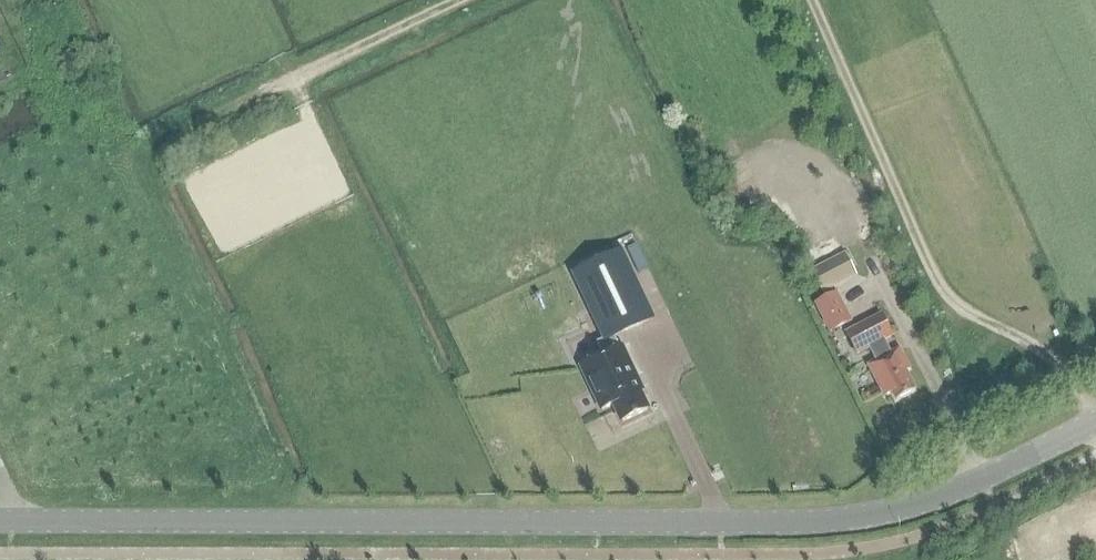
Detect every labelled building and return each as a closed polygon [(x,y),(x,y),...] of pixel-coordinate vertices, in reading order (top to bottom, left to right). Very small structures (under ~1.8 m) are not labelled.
[(810,269),(823,293),(858,275),(845,251),(835,256),(830,247),(811,257),(816,266),(810,269)] [(574,273),(604,338),(605,340),(613,336),(651,318),(620,252),(574,273)] [(815,303),(829,331),(849,320),(835,292),(815,303)] [(888,355),(881,341),(891,335),(880,315),(845,333),(856,353),(868,347),(875,362),(868,366),(884,396),(891,392),(895,400),(914,390),(904,371),(908,369),(898,350),(888,355)] [(613,336),(605,340),(604,338),(596,342),(601,354),(580,364),(601,410),(613,404),(622,422),(646,410),(638,392),(641,391),(620,345),(618,346),(613,336)]
